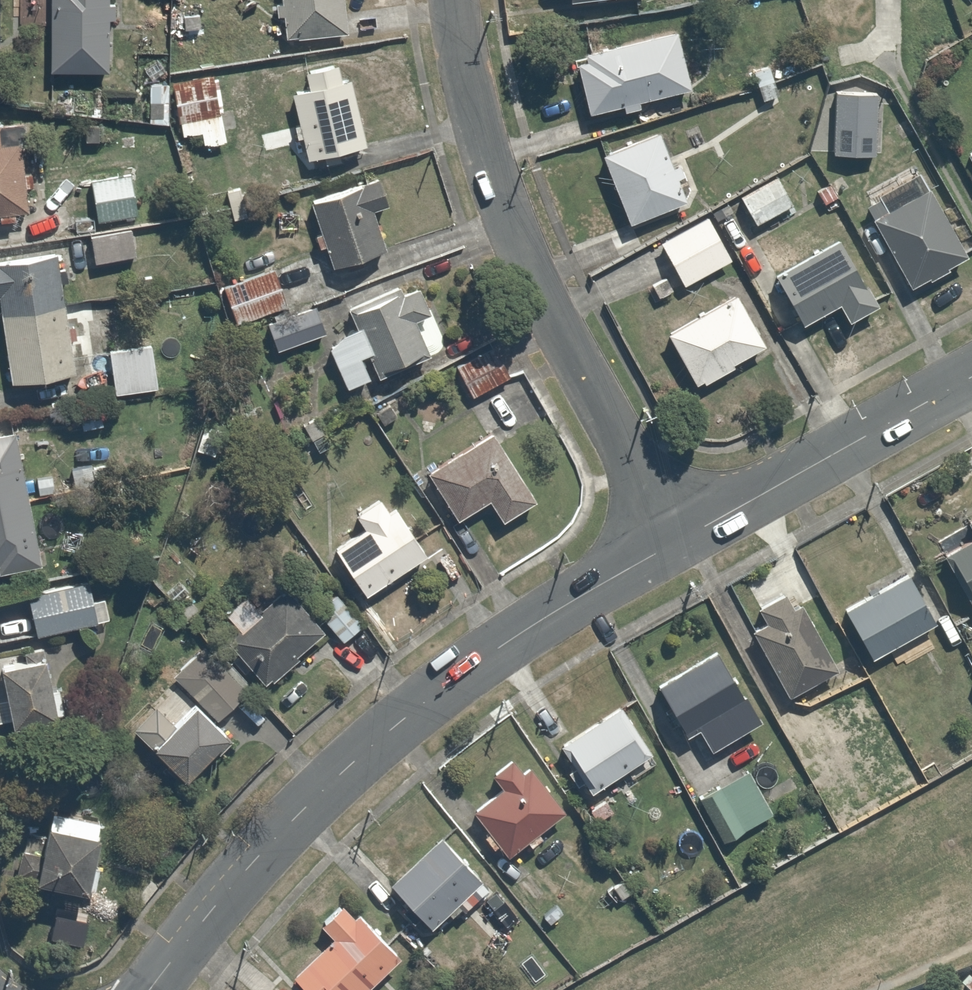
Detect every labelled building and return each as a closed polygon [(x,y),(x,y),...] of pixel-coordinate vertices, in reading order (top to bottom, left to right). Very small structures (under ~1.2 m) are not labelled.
[(44,74),(58,74),(109,74),(110,0),(45,0),(44,74)] [(253,40),(314,36),(311,0),(250,0),(253,40)] [(670,34),(570,54),(581,108),(681,87),(670,34)] [(283,95),(301,163),(372,144),(354,78),(346,83),(340,62),(296,73),(301,90),(283,95)] [(165,81),(173,123),(221,114),(213,72),(165,81)] [(173,123),(165,81),(135,86),(143,128),(173,123)] [(877,87),(835,86),(834,153),(876,154),(877,87)] [(21,207),(15,120),(0,121),(0,210),(15,209),(18,234),(64,229),(61,203),(21,207)] [(654,129),(593,152),(618,219),(679,196),(674,181),(681,178),(673,156),(665,159),(654,129)] [(962,151),(971,169),(971,145),(962,151)] [(123,163),(84,168),(91,221),(129,216),(123,163)] [(354,178),(302,194),(325,264),(376,247),(364,209),(384,203),(373,171),(354,178)] [(772,177),(737,196),(751,221),(785,202),(772,177)] [(922,186),(868,218),(907,283),(961,252),(922,186)] [(705,210),(653,236),(677,283),(728,258),(705,210)] [(124,226),(87,233),(92,261),(129,254),(124,226)] [(834,232),(771,268),(802,321),(830,305),(839,320),(873,301),(865,286),(834,232)] [(48,372),(27,249),(0,253),(0,380),(48,372)] [(275,265),(219,282),(230,319),(259,310),(269,342),(321,326),(308,286),(284,294),(275,265)] [(408,280),(351,303),(357,316),(359,321),(319,337),(339,386),(378,370),(436,347),(408,280)] [(727,289),(658,329),(690,384),(759,344),(727,289)] [(149,339),(101,345),(107,394),(155,388),(149,339)] [(196,427),(189,448),(216,457),(223,435),(196,427)] [(463,501),(474,521),(509,501),(468,429),(401,467),(431,520),(463,501)] [(17,562),(0,481),(0,565),(17,562)] [(316,548),(346,593),(406,553),(368,491),(342,506),(353,521),(316,548)] [(971,609),(971,514),(961,520),(969,536),(941,552),(971,609)] [(838,606),(864,654),(926,620),(900,572),(838,606)] [(86,577),(22,588),(30,634),(94,624),(86,577)] [(328,577),(303,599),(337,638),(362,617),(328,577)] [(754,621),(743,626),(775,693),(827,669),(795,602),(789,604),(782,590),(747,606),(754,621)] [(202,640),(239,684),(297,635),(260,591),(202,640)] [(753,719),(706,646),(648,684),(695,757),(753,719)] [(26,705),(10,648),(0,651),(0,712),(26,705)] [(107,731),(151,776),(197,731),(166,700),(144,721),(131,707),(107,731)] [(615,704),(557,741),(584,783),(642,747),(615,704)] [(504,846),(553,806),(519,765),(514,769),(506,759),(486,775),(495,785),(470,805),(504,846)] [(769,812),(746,767),(699,791),(722,836),(769,812)] [(3,877),(55,887),(67,827),(15,817),(3,877)] [(430,838),(385,880),(425,923),(470,880),(430,838)] [(328,934),(284,975),(298,989),(351,989),(391,952),(358,918),(352,911),(334,893),(310,916),(328,934)] [(958,978),(971,989),(971,962),(958,978)]
